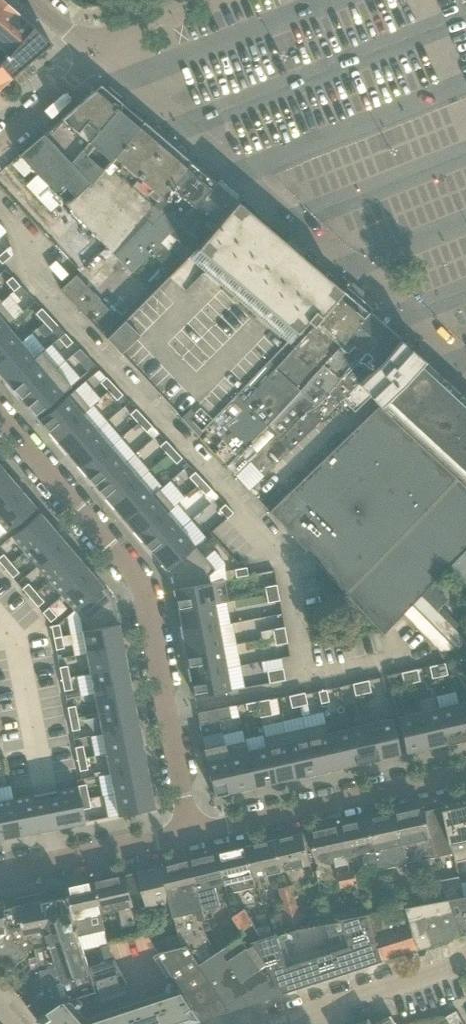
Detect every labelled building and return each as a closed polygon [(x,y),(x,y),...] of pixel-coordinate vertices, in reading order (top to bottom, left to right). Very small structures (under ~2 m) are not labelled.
[(9,54),(0,62),(0,65),(11,78),(51,43),(0,0),(0,47),(9,54)] [(10,79),(0,66),(0,87),(10,79)] [(123,104),(101,85),(43,134),(71,164),(123,104)] [(143,121),(123,104),(71,164),(43,134),(19,155),(33,169),(38,175),(62,200),(67,205),(89,184),(90,185),(143,121)] [(169,143),(168,142),(143,121),(90,185),(89,184),(67,205),(100,239),(119,217),(110,210),(169,143)] [(144,217),(190,161),(169,143),(110,210),(119,217),(100,239),(113,253),(144,217)] [(144,217),(113,253),(131,273),(151,253),(160,243),(169,234),(179,223),(191,208),(190,207),(192,205),(195,207),(205,195),(215,182),(193,164),(190,161),(144,217)] [(38,175),(26,186),(51,212),(62,200),(38,175)] [(169,234),(190,252),(237,201),(215,182),(205,195),(195,207),(192,205),(190,207),(191,208),(179,223),(169,234)] [(197,435),(203,430),(208,425),(308,321),(314,325),(341,290),(237,201),(190,252),(135,311),(106,338),(197,435)] [(160,243),(151,253),(167,269),(176,259),(160,243)] [(106,246),(85,266),(94,277),(116,257),(106,246)] [(11,256),(5,250),(0,254),(0,262),(2,264),(11,256)] [(76,276),(76,275),(60,290),(103,335),(118,319),(76,276)] [(16,289),(20,286),(12,277),(6,282),(13,291),(16,289)] [(13,291),(12,292),(19,300),(27,293),(20,286),(16,289),(13,291)] [(308,321),(208,425),(236,455),(341,344),(368,313),(341,290),(314,325),(308,321)] [(0,303),(0,332),(7,326),(8,325),(14,320),(13,319),(0,304),(2,302),(1,301),(0,303)] [(44,323),(45,321),(49,317),(41,308),(35,314),(44,323)] [(384,326),(368,313),(341,344),(236,455),(226,466),(235,476),(250,461),(276,435),(280,438),(311,401),(314,404),(350,365),(384,326)] [(44,323),(37,329),(45,338),(52,331),(58,326),(49,317),(44,323)] [(20,342),(20,341),(7,326),(0,332),(0,359),(20,342)] [(276,435),(250,461),(263,475),(289,450),(289,451),(319,421),(342,398),(378,363),(399,338),(384,326),(350,365),(332,384),(314,404),(311,401),(280,438),(276,435)] [(0,359),(0,374),(6,382),(41,352),(44,349),(31,333),(20,342),(0,359)] [(66,348),(72,342),(64,333),(58,338),(66,348)] [(424,360),(399,338),(378,363),(342,398),(356,413),(371,398),(379,407),(403,384),(424,360)] [(21,399),(56,369),(41,352),(6,382),(21,399)] [(87,358),(80,364),(87,371),(94,365),(87,358)] [(427,363),(424,360),(403,384),(379,407),(380,408),(269,511),(284,528),(394,428),(401,419),(407,423),(409,420),(415,426),(424,415),(418,411),(439,387),(445,380),(427,363)] [(56,369),(21,399),(35,416),(70,386),(79,378),(65,361),(56,369)] [(106,377),(100,383),(108,392),(114,386),(106,377)] [(439,387),(418,411),(424,415),(415,426),(409,420),(407,423),(401,419),(394,428),(284,528),(301,546),(465,413),(465,399),(445,380),(439,387)] [(74,390),(39,420),(54,438),(82,415),(89,408),(93,405),(100,399),(85,381),(74,390)] [(117,400),(122,395),(114,386),(108,392),(117,400)] [(82,415),(54,438),(68,454),(96,431),(107,422),(93,405),(89,408),(82,415)] [(135,409),(130,414),(138,423),(144,418),(135,409)] [(301,546),(383,634),(403,614),(420,595),(435,581),(449,566),(465,548),(465,413),(301,546)] [(146,432),(152,426),(144,418),(138,423),(146,432)] [(82,471),(110,447),(96,431),(68,454),(82,471)] [(83,469),(82,471),(96,487),(135,454),(121,438),(110,447),(83,469)] [(165,441),(159,446),(168,455),(174,450),(165,441)] [(176,464),(182,458),(174,450),(168,455),(176,464)] [(135,454),(96,487),(110,503),(137,479),(148,470),(135,454)] [(250,461),(235,476),(249,490),(263,476),(263,475),(250,461)] [(10,478),(0,467),(0,487),(10,478)] [(195,472),(189,477),(197,486),(203,481),(195,472)] [(0,487),(0,512),(23,493),(10,479),(10,478),(0,487)] [(151,496),(151,495),(137,479),(110,503),(124,520),(151,496)] [(125,519),(124,520),(138,536),(177,504),(184,498),(170,481),(159,490),(158,489),(151,495),(151,496),(128,515),(125,519)] [(205,495),(211,490),(203,481),(197,486),(205,495)] [(0,512),(0,523),(7,532),(35,508),(23,494),(23,493),(0,512)] [(177,504),(138,536),(153,554),(181,530),(192,521),(177,504)] [(225,504),(219,510),(227,518),(233,513),(225,504)] [(11,536),(24,552),(26,550),(52,528),(39,512),(11,536)] [(52,528),(26,550),(24,552),(38,567),(39,565),(65,543),(54,530),(52,528)] [(167,571),(195,547),(181,530),(153,554),(167,571)] [(65,543),(39,565),(38,567),(51,582),(53,581),(61,574),(79,559),(66,544),(65,543)] [(172,576),(174,588),(210,582),(209,575),(215,570),(195,547),(167,571),(172,576)] [(465,584),(465,548),(449,566),(465,584)] [(5,568),(11,563),(3,554),(0,557),(0,563),(5,568)] [(64,598),(66,596),(80,584),(92,574),(91,574),(79,559),(61,574),(53,581),(51,582),(64,598)] [(5,568),(12,578),(19,572),(11,563),(5,568)] [(246,567),(234,569),(236,578),(248,575),(246,567)] [(77,613),(80,611),(100,594),(105,589),(92,574),(80,584),(66,596),(64,598),(77,613)] [(435,581),(420,595),(436,611),(447,600),(438,591),(441,587),(435,581)] [(214,603),(210,582),(174,588),(178,610),(214,603)] [(22,589),(30,598),(36,592),(28,583),(22,589)] [(276,585),(264,587),(266,595),(278,593),(276,585)] [(100,594),(80,611),(77,613),(79,616),(83,634),(119,627),(113,599),(105,589),(100,594)] [(30,598),(37,607),(44,602),(36,592),(30,598)] [(267,603),(279,601),(278,593),(266,595),(267,603)] [(420,595),(403,614),(448,658),(465,640),(436,611),(420,595)] [(214,603),(178,610),(182,632),(218,625),(214,603)] [(48,607),(42,612),(50,621),(56,616),(48,607)] [(183,631),(182,632),(186,653),(222,647),(236,644),(232,622),(218,625),(183,631)] [(59,624),(51,625),(53,638),(61,636),(59,624)] [(123,647),(119,627),(83,634),(87,654),(113,649),(123,647)] [(284,627),(272,629),(274,637),(285,635),(284,627)] [(275,645),(287,643),(285,635),(274,637),(275,645)] [(61,636),(53,638),(56,650),(64,648),(61,636)] [(222,647),(186,653),(190,675),(226,669),(240,666),(236,644),(222,647)] [(123,647),(113,649),(87,654),(91,675),(116,670),(127,668),(127,667),(123,647)] [(447,675),(445,663),(437,665),(439,676),(439,677),(447,675)] [(439,676),(437,665),(429,667),(431,678),(439,677),(439,676)] [(59,667),(61,679),(69,677),(67,666),(59,667)] [(226,669),(190,675),(194,697),(230,690),(244,688),(240,666),(226,669)] [(127,668),(116,670),(91,675),(94,695),(118,690),(131,688),(131,687),(127,668)] [(283,668),(267,671),(269,683),(285,680),(283,668)] [(419,681),(417,669),(409,671),(411,682),(412,683),(419,681)] [(411,682),(409,671),(401,673),(404,685),(412,683),(411,682)] [(61,679),(64,691),(72,689),(69,677),(61,679)] [(371,692),(368,680),(360,682),(363,693),(363,694),(371,692)] [(363,693),(360,682),(352,684),(355,696),(363,694),(363,693)] [(131,688),(118,690),(94,695),(98,715),(121,710),(135,708),(134,707),(131,688)] [(329,701),(326,690),(318,692),(321,703),(329,701)] [(307,704),(304,692),(296,694),(299,706),(307,704)] [(291,708),(299,706),(296,694),(288,696),(291,708)] [(436,699),(438,708),(458,703),(457,695),(436,699)] [(276,698),(269,699),(272,715),(279,714),(276,698)] [(269,699),(257,701),(259,709),(260,717),(272,715),(269,699)] [(257,701),(245,704),(247,712),(259,709),(258,709),(257,701)] [(465,739),(465,737),(458,703),(438,708),(446,744),(465,739)] [(299,706),(302,717),(309,715),(307,704),(299,706)] [(69,719),(77,717),(75,706),(67,707),(69,719)] [(215,721),(231,718),(228,707),(213,710),(214,717),(215,721)] [(368,712),(370,723),(391,718),(389,707),(368,712)] [(135,708),(121,710),(98,715),(102,734),(102,735),(124,731),(138,728),(135,708)] [(426,748),(446,744),(438,708),(418,712),(426,748)] [(199,724),(215,721),(214,717),(213,710),(197,713),(199,724)] [(309,715),(302,717),(304,728),(305,728),(315,773),(336,768),(328,733),(326,723),(326,722),(323,712),(309,715)] [(397,717),(405,753),(426,748),(418,712),(397,717)] [(69,719),(72,731),(79,729),(77,717),(69,719)] [(282,721),(285,733),(304,728),(302,717),(282,721)] [(326,722),(328,733),(349,728),(347,717),(326,722)] [(391,718),(370,723),(378,759),(399,754),(391,718)] [(285,733),(282,721),(262,726),(264,737),(285,733)] [(378,759),(370,723),(349,728),(357,764),(378,759)] [(102,734),(90,736),(94,756),(106,754),(106,755),(142,748),(138,728),(124,731),(102,735),(102,734)] [(315,773),(305,728),(304,728),(285,733),(295,778),(315,773)] [(357,764),(349,728),(328,733),(336,768),(357,764)] [(241,730),(221,735),(233,791),(254,786),(244,742),(241,730)] [(220,732),(201,736),(204,748),(203,748),(214,796),(233,791),(221,735),(220,732)] [(295,778),(285,733),(264,737),(274,782),(295,778)] [(264,737),(244,742),(254,786),(254,787),(274,782),(264,737)] [(77,759),(85,758),(83,746),(75,747),(77,759)] [(146,768),(142,748),(106,755),(110,774),(110,775),(146,768)] [(77,759),(79,771),(87,769),(85,758),(77,759)] [(110,774),(98,776),(102,796),(103,796),(114,794),(114,796),(150,789),(146,768),(110,775),(110,774)] [(86,784),(78,786),(80,798),(86,796),(88,796),(86,784)] [(46,800),(51,829),(58,827),(85,822),(78,786),(56,791),(57,797),(52,798),(46,800)] [(103,796),(107,817),(118,815),(118,816),(153,809),(154,809),(150,789),(114,796),(114,794),(103,796)] [(51,829),(46,800),(34,802),(32,795),(13,799),(18,822),(20,835),(40,831),(51,829)] [(88,796),(86,796),(80,798),(82,809),(90,808),(88,796)] [(455,853),(456,861),(465,859),(465,798),(443,803),(444,807),(455,853)] [(1,839),(20,835),(18,822),(13,799),(0,801),(0,834),(1,839)] [(398,812),(395,813),(407,863),(407,864),(455,853),(444,807),(425,811),(424,807),(398,812)] [(407,863),(395,813),(368,819),(380,870),(407,864),(407,863)] [(368,819),(340,825),(349,864),(350,863),(349,857),(363,854),(365,866),(366,865),(378,863),(368,819)] [(340,825),(311,831),(316,851),(319,863),(334,860),(341,888),(357,885),(354,871),(351,872),(349,864),(340,825)] [(303,833),(276,840),(283,872),(311,865),(309,854),(303,833)] [(276,840),(247,846),(255,878),(283,872),(276,840)] [(247,846),(219,853),(226,884),(228,892),(228,893),(256,887),(255,878),(254,876),(247,846)] [(219,853),(185,861),(197,911),(198,910),(200,920),(214,916),(212,907),(221,905),(218,892),(216,887),(226,884),(219,853)] [(185,861),(163,866),(170,900),(173,913),(174,916),(181,947),(183,946),(189,945),(201,965),(216,954),(200,920),(198,910),(197,911),(185,861)] [(139,872),(132,874),(139,898),(145,896),(147,905),(170,900),(163,866),(139,872)] [(126,875),(93,882),(100,913),(120,909),(124,926),(145,922),(139,898),(132,874),(126,875)] [(430,881),(435,902),(450,898),(464,896),(461,881),(459,875),(430,881)] [(93,882),(67,888),(69,896),(78,937),(104,931),(100,913),(93,882)] [(298,901),(294,884),(280,887),(285,904),(298,901)] [(42,893),(36,894),(46,945),(78,937),(69,896),(43,901),(42,893)] [(18,906),(6,908),(11,930),(28,952),(35,947),(46,945),(46,944),(36,894),(16,898),(18,906)] [(465,934),(465,895),(464,896),(450,898),(462,935),(465,934)] [(418,944),(419,949),(462,935),(450,898),(435,902),(407,908),(406,908),(418,944)] [(0,901),(0,971),(2,974),(30,954),(28,952),(11,930),(6,908),(5,900),(0,901)] [(285,904),(288,921),(290,921),(302,918),(308,917),(306,908),(300,909),(298,901),(285,904)] [(366,906),(350,909),(352,916),(371,912),(366,906)] [(234,916),(243,929),(254,923),(244,908),(234,916)] [(368,914),(383,961),(419,949),(418,944),(406,908),(368,914)] [(246,934),(241,938),(245,944),(267,978),(273,974),(285,992),(383,961),(368,914),(342,919),(350,946),(288,966),(277,933),(251,942),(246,934)] [(270,924),(257,929),(262,937),(272,934),(270,924)] [(78,937),(46,945),(51,968),(59,965),(63,979),(57,981),(62,996),(63,997),(95,987),(88,968),(78,937)] [(228,1006),(230,1010),(285,992),(273,974),(267,978),(245,944),(241,938),(216,954),(201,965),(228,1006)] [(166,939),(151,942),(158,953),(169,950),(166,939)] [(126,985),(119,965),(107,944),(101,945),(106,961),(88,968),(95,987),(96,991),(126,985)] [(201,965),(189,945),(169,950),(158,953),(160,956),(173,976),(183,992),(201,1019),(230,1010),(228,1006),(201,965)] [(44,993),(27,1006),(38,1019),(64,998),(63,997),(62,996),(57,981),(63,979),(59,965),(51,968),(40,970),(44,993)] [(64,998),(38,1019),(42,1023),(186,1023),(201,1019),(183,992),(86,1023),(64,998)] [(457,1010),(446,1016),(451,1023),(462,1023),(464,1023),(457,1010)] [(376,1023),(396,1023),(391,1015),(376,1023)]
